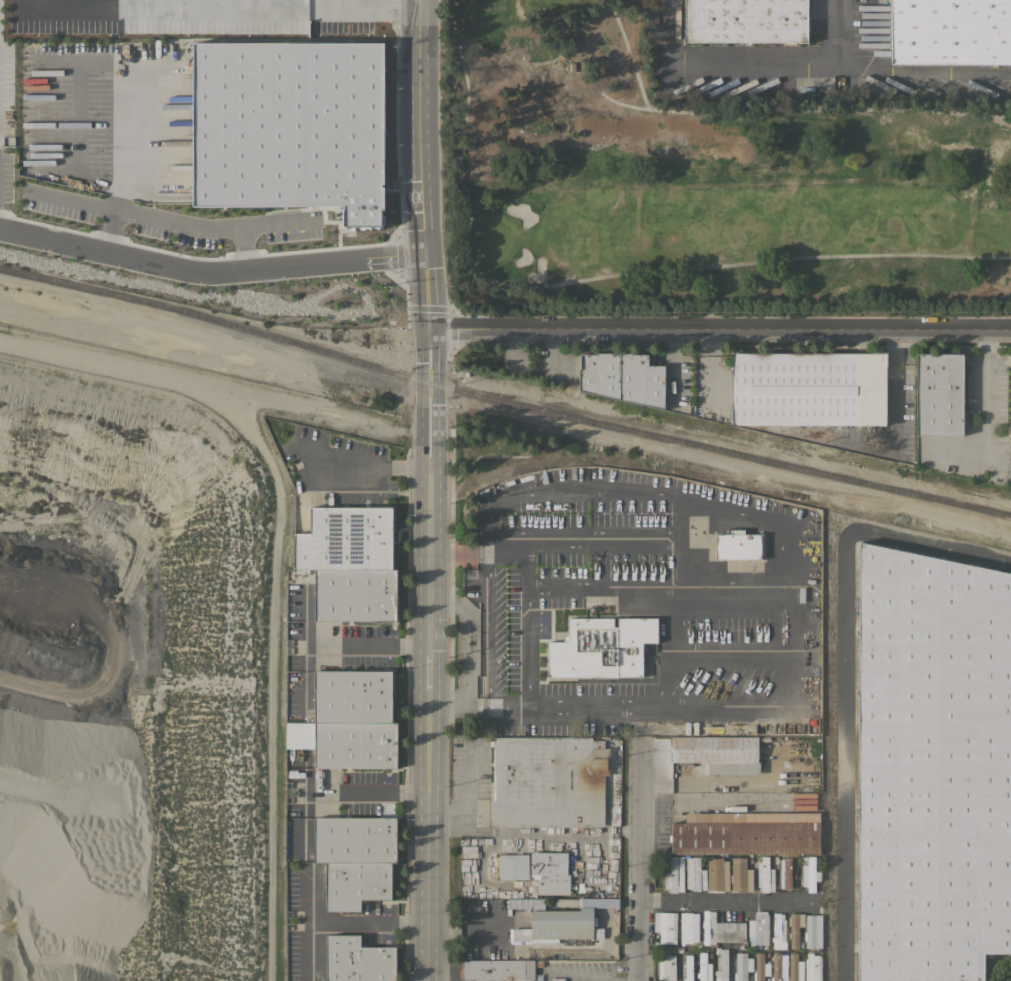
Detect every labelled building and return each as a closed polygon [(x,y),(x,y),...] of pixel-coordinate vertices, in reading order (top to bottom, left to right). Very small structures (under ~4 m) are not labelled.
[(684,42),(684,0),(807,0),(807,42),(684,42)] [(890,64),(890,0),(1010,0),(1010,64),(890,64)] [(384,43),(190,44),(192,208),(342,207),(342,228),(386,228),(384,43)] [(886,353),(885,425),(732,425),(732,352),(886,353)] [(594,353),(632,353),(632,354),(648,354),(648,365),(664,365),(664,410),(595,394),(594,354),(594,353)] [(595,394),(579,390),(578,369),(580,369),(580,354),(594,354),(595,394)] [(916,354),(963,354),(963,435),(916,436),(916,354)] [(294,570),(294,533),(310,533),(310,507),(392,507),(392,570),(314,570),(294,570)] [(726,535),(726,529),(744,529),(744,535),(762,534),(763,559),(715,559),(715,535),(726,535)] [(981,954),(981,980),(857,980),(858,542),(1010,573),(1010,954),(981,954)] [(397,570),(396,621),(314,621),(314,570),(392,570),(397,570)] [(547,677),(547,641),(563,641),(563,634),(568,634),(568,617),(613,617),(613,628),(617,628),(617,617),(657,617),(657,642),(642,642),(642,676),(547,677)] [(314,722),(314,670),(392,670),(392,723),(314,722)] [(396,723),(396,768),(314,767),(314,748),(285,748),(285,722),(314,722),(392,723),(396,723)] [(763,736),(763,743),(757,743),(757,762),(759,762),(759,774),(707,774),(707,762),(671,762),(671,737),(763,736)] [(592,737),(592,740),(603,740),(603,748),(609,748),(609,775),(604,775),(604,827),(489,827),(489,798),(493,798),(493,737),(592,737)] [(819,812),(819,853),(671,854),(671,822),(685,822),(685,813),(812,812),(819,812)] [(313,862),(314,817),(396,817),(396,862),(391,862),(325,862),(313,862)] [(531,879),(501,879),(501,884),(492,884),(492,879),(495,879),(495,854),(531,854),(531,851),(567,852),(566,874),(569,874),(569,894),(536,894),(536,881),(535,881),(535,877),(531,877),(531,879)] [(706,889),(700,889),(700,891),(693,891),(693,888),(686,888),(685,858),(684,858),(684,855),(689,854),(689,857),(700,857),(700,869),(706,869),(706,889)] [(683,891),(677,891),(677,893),(671,893),(670,893),(670,888),(664,888),(664,880),(663,880),(663,874),(664,874),(664,858),(669,858),(669,856),(683,856),(683,891)] [(757,861),(761,861),(760,856),(768,856),(768,868),(773,868),(774,891),(768,891),(768,892),(761,892),(761,886),(757,886),(757,861)] [(815,871),(820,871),(820,880),(815,881),(815,892),(807,892),(807,886),(801,886),(801,864),(807,864),(807,856),(814,856),(815,871)] [(752,891),(739,891),(739,890),(731,890),(731,882),(730,882),(730,875),(731,875),(731,857),(746,857),(746,869),(752,869),(752,891)] [(707,858),(722,858),(722,860),(728,860),(728,890),(716,890),(708,890),(707,858)] [(779,859),(783,859),(783,858),(790,858),(791,888),(784,888),(783,887),(780,888),(779,859)] [(391,899),(360,899),(360,911),(325,911),(325,862),(391,862),(391,899)] [(502,906),(502,899),(529,898),(529,906),(502,906)] [(580,910),(580,907),(593,907),(593,910),(596,910),(596,915),(593,915),(593,927),(602,927),(602,939),(531,939),(531,940),(512,940),(512,928),(530,928),(530,910),(580,910)] [(702,910),(709,910),(709,911),(715,911),(715,944),(709,944),(703,944),(702,910)] [(767,944),(767,948),(761,948),(761,944),(760,944),(760,948),(759,948),(759,949),(754,948),(754,947),(749,947),(749,940),(748,940),(748,936),(747,936),(747,919),(754,920),(754,914),(755,914),(755,911),(766,911),(766,914),(768,914),(767,944)] [(676,944),(659,943),(659,932),(653,931),(654,912),(676,912),(676,944)] [(680,912),(692,912),(692,913),(698,913),(698,941),(693,941),(693,943),(680,943),(680,912)] [(785,941),(785,948),(773,948),(773,913),(780,913),(780,914),(783,914),(783,919),(785,919),(785,941)] [(803,926),(798,926),(798,938),(802,938),(802,943),(798,943),(798,948),(790,948),(790,938),(788,938),(788,932),(790,932),(790,925),(788,925),(788,916),(790,916),(790,913),(798,913),(803,913),(803,926)] [(815,919),(817,919),(817,928),(815,928),(815,930),(818,930),(818,935),(816,935),(816,938),(819,938),(819,940),(818,940),(818,943),(815,943),(815,948),(805,947),(805,938),(803,938),(803,933),(805,933),(805,914),(815,915),(815,919)] [(745,922),(745,941),(715,941),(715,922),(745,922)] [(396,946),(396,980),(326,980),(326,935),(360,935),(360,946),(396,946)] [(675,980),(663,980),(663,978),(657,978),(657,956),(662,956),(662,946),(670,946),(670,955),(675,955),(675,980)] [(727,970),(727,980),(715,980),(715,977),(715,970),(720,970),(720,953),(715,953),(715,947),(720,947),(720,949),(727,949),(727,963),(731,963),(731,969),(727,970)] [(711,963),(711,980),(706,980),(699,980),(699,977),(696,977),(696,972),(698,972),(698,952),(706,952),(706,963),(711,963)] [(763,975),(763,980),(753,980),(753,972),(755,972),(755,952),(763,952),(763,963),(769,963),(769,975),(763,975)] [(780,980),(770,980),(770,977),(772,977),(772,952),(780,952),(780,954),(787,954),(787,980),(780,980)] [(803,961),(803,980),(789,980),(789,952),(797,952),(797,961),(803,961)] [(821,980),(805,980),(804,958),(806,958),(806,953),(812,953),(812,955),(818,955),(818,956),(820,956),(821,980)] [(692,954),(693,980),(685,980),(684,955),(692,954)] [(534,960),(534,980),(461,980),(461,978),(459,978),(459,962),(461,962),(461,960),(534,960)]
